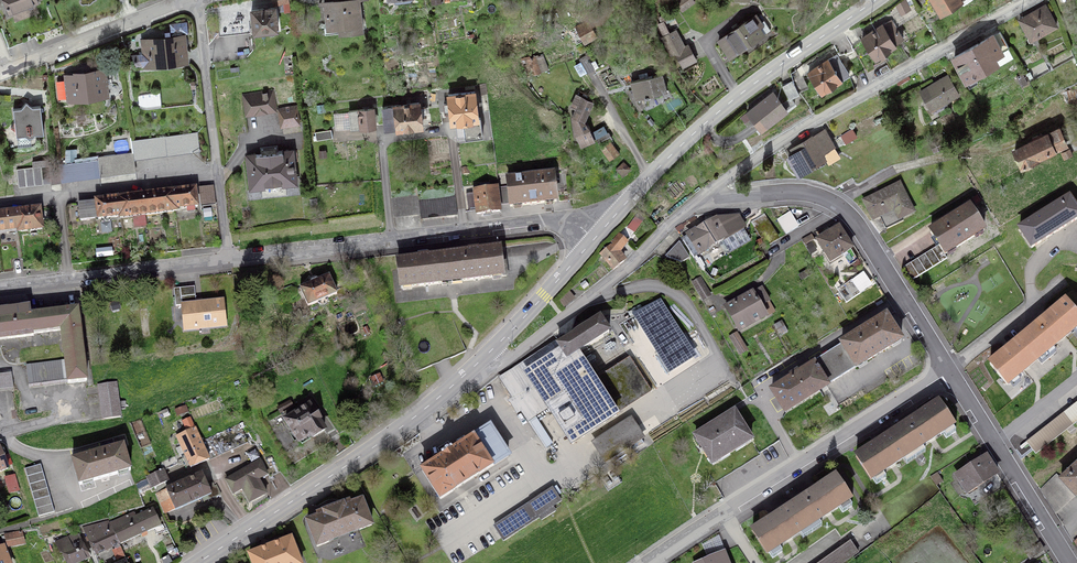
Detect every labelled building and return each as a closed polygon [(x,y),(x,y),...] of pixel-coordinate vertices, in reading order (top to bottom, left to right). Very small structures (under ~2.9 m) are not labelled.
[(9,14),(38,2),(38,0),(3,0),(9,14)] [(359,0),(351,0),(350,0),(325,3),(328,29),(349,27),(349,32),(362,31),(359,0)] [(693,0),(679,0),(676,2),(682,10),(694,2),(693,0)] [(941,14),(961,1),(963,4),(970,0),(932,0),(941,14)] [(903,38),(895,26),(919,12),(914,5),(862,38),(875,57),(895,45),(894,44),(903,38)] [(254,30),(257,32),(267,31),(268,34),(272,35),(274,33),(275,30),(277,30),(275,8),(252,10),(254,30)] [(1020,20),(1031,40),(1056,25),(1047,8),(1042,11),(1040,8),(1020,20)] [(733,29),(733,31),(719,41),(730,57),(770,30),(764,21),(759,24),(754,16),(739,27),(737,27),(733,29)] [(244,20),(223,21),(224,33),(245,32),(244,20)] [(182,37),(170,38),(170,36),(188,34),(187,22),(170,24),(170,32),(164,33),(165,40),(149,42),(148,40),(142,40),(143,54),(131,55),(136,65),(138,64),(138,66),(141,66),(161,63),(161,65),(174,63),(174,62),(185,60),(182,37)] [(587,22),(577,27),(585,42),(595,37),(587,22)] [(688,45),(684,47),(675,30),(662,37),(671,54),(675,52),(682,67),(696,60),(688,45)] [(1000,31),(954,57),(966,78),(996,62),(993,56),(1009,47),(1000,31)] [(839,53),(853,49),(846,37),(834,45),(839,53)] [(528,65),(524,66),(528,76),(548,68),(542,54),(526,60),(528,65)] [(836,54),(808,73),(821,92),(849,74),(836,54)] [(594,70),(586,55),(579,59),(587,74),(594,70)] [(82,100),(95,98),(95,96),(106,95),(103,70),(86,72),(86,75),(67,77),(68,80),(57,81),(59,99),(70,98),(70,99),(81,98),(82,100)] [(648,97),(648,98),(651,97),(651,96),(669,91),(665,74),(634,82),(638,99),(648,97)] [(944,101),(958,93),(948,76),(920,92),(934,114),(947,106),(944,101)] [(176,87),(137,92),(139,104),(143,106),(147,106),(194,100),(191,80),(175,83),(176,87)] [(789,99),(782,105),(786,110),(795,103),(791,98),(799,94),(792,81),(782,86),(789,99)] [(244,96),(247,114),(274,109),(271,92),(244,96)] [(445,113),(450,112),(452,122),(463,121),(466,138),(482,136),(480,117),(477,118),(474,92),(448,95),(449,104),(444,104),(445,113)] [(786,111),(786,110),(782,105),(773,93),(741,117),(745,122),(752,117),(762,130),(786,111)] [(592,102),(582,97),(573,117),(576,135),(581,147),(595,141),(589,129),(583,121),(592,102)] [(19,132),(19,136),(47,132),(45,120),(43,118),(45,115),(44,105),(33,106),(28,102),(24,108),(16,108),(17,114),(19,115),(17,118),(18,122),(14,128),(19,132)] [(419,103),(382,107),(385,129),(397,127),(397,129),(422,126),(420,116),(426,115),(425,107),(419,107),(419,103)] [(296,106),(278,109),(281,127),(299,124),(296,106)] [(349,111),(351,129),(375,126),(373,108),(349,111)] [(1021,168),(1069,144),(1059,125),(1042,133),(1041,131),(1031,136),(1032,138),(1011,148),(1021,168)] [(316,140),(333,138),(331,129),(315,132),(316,140)] [(794,154),(788,158),(798,174),(814,164),(813,162),(823,155),(821,153),(833,145),(824,130),(792,150),(794,154)] [(168,155),(199,151),(198,132),(132,141),(133,153),(134,160),(135,159),(167,155),(168,156),(168,155)] [(608,133),(597,139),(600,146),(612,139),(608,133)] [(943,147),(939,139),(930,144),(934,151),(943,147)] [(619,154),(610,142),(600,148),(609,160),(619,154)] [(294,161),(293,151),(248,156),(251,188),(281,185),(281,184),(295,183),(293,162),(294,161)] [(98,159),(100,175),(135,170),(134,160),(133,153),(98,157),(98,159)] [(100,175),(98,159),(59,164),(61,180),(100,175)] [(61,180),(59,164),(50,166),(49,160),(32,162),(33,168),(17,169),(18,185),(51,181),(51,183),(61,182),(61,180)] [(624,169),(617,176),(623,181),(630,175),(624,169)] [(499,189),(501,204),(510,203),(510,207),(557,202),(554,175),(507,181),(508,187),(499,188),(499,189)] [(474,186),(463,187),(465,209),(476,207),(477,214),(500,211),(499,204),(501,204),(499,189),(498,182),(490,183),(491,189),(474,191),(474,186)] [(899,184),(864,201),(874,219),(881,216),(887,229),(903,221),(902,218),(913,212),(899,184)] [(180,190),(173,191),(176,211),(177,211),(176,209),(186,208),(187,212),(195,211),(195,207),(198,206),(195,188),(187,189),(187,188),(180,189),(180,190)] [(214,189),(201,191),(203,209),(217,207),(214,189)] [(144,195),(146,215),(176,211),(173,191),(167,192),(167,190),(160,191),(160,193),(144,195)] [(146,215),(144,195),(131,197),(131,195),(124,196),(124,198),(118,198),(121,218),(132,217),(134,228),(147,226),(145,215),(146,215)] [(419,200),(420,213),(421,218),(457,214),(455,196),(419,200)] [(95,204),(95,203),(78,205),(80,220),(95,218),(95,217),(98,216),(98,219),(120,216),(120,218),(121,218),(118,198),(111,199),(111,197),(104,198),(105,200),(96,201),(96,204),(95,204)] [(418,197),(392,199),(393,216),(420,213),(419,200),(418,197)] [(1076,220),(1076,211),(1069,199),(1048,212),(1045,212),(1042,214),(1041,217),(1020,230),(1031,249),(1076,220)] [(42,229),(40,208),(17,211),(19,229),(19,232),(42,229)] [(931,232),(939,245),(945,255),(984,230),(970,208),(931,232)] [(0,213),(0,232),(19,229),(17,211),(0,213)] [(798,227),(790,214),(778,221),(786,234),(798,227)] [(717,218),(704,226),(716,245),(722,241),(729,252),(750,240),(745,232),(739,236),(737,232),(743,228),(737,216),(717,218)] [(693,258),(716,245),(704,226),(688,235),(689,236),(683,240),(693,258)] [(825,237),(819,241),(830,261),(852,249),(839,228),(825,236),(825,237)] [(613,270),(624,261),(619,252),(627,242),(618,236),(613,244),(614,244),(601,254),(613,270)] [(680,243),(667,257),(681,263),(689,258),(680,243)] [(947,259),(945,255),(939,245),(903,268),(912,281),(947,259)] [(469,253),(448,255),(452,282),(506,276),(503,248),(478,251),(477,251),(469,251),(469,253)] [(452,282),(448,255),(419,257),(419,258),(398,261),(401,288),(452,282)] [(329,276),(318,280),(318,279),(310,283),(310,284),(300,288),(308,307),(337,294),(336,292),(347,287),(344,279),(333,284),(329,276)] [(692,282),(702,298),(710,294),(700,277),(692,282)] [(851,280),(837,289),(846,303),(860,294),(851,280)] [(195,286),(174,289),(176,306),(182,305),(185,330),(226,325),(223,300),(196,303),(195,286)] [(737,301),(726,307),(739,331),(774,311),(761,287),(741,299),(740,296),(735,299),(737,301)] [(1051,348),(1076,327),(1076,316),(1065,302),(1028,334),(1044,354),(1048,359),(1055,353),(1051,348)] [(659,303),(635,315),(671,371),(693,357),(659,303)] [(65,360),(68,380),(68,383),(87,380),(78,307),(31,314),(30,307),(0,311),(0,340),(34,335),(33,334),(61,330),(65,360)] [(860,332),(842,344),(856,367),(901,340),(886,316),(860,332)] [(600,318),(559,345),(568,359),(576,354),(609,333),(600,318)] [(781,321),(774,325),(780,336),(787,333),(781,321)] [(737,334),(731,338),(740,354),(746,350),(737,334)] [(1048,359),(1044,354),(1028,334),(989,365),(1007,386),(1037,360),(1041,365),(1048,359)] [(593,379),(576,354),(568,359),(559,345),(558,342),(500,378),(527,419),(528,421),(549,408),(572,444),(617,416),(615,412),(594,380),(593,379)] [(856,367),(842,344),(811,363),(826,387),(856,367)] [(630,357),(594,380),(615,412),(651,389),(630,357)] [(29,385),(68,380),(65,360),(26,365),(29,385)] [(786,369),(782,362),(762,375),(767,381),(786,369)] [(826,387),(811,363),(804,368),(805,370),(799,374),(797,372),(790,376),(792,378),(772,391),(786,412),(820,390),(826,387)] [(0,372),(0,390),(14,388),(11,370),(0,372)] [(121,417),(116,382),(98,385),(103,419),(121,417)] [(290,401),(278,408),(280,413),(293,406),(290,401)] [(912,452),(916,458),(925,451),(921,446),(942,432),(946,438),(956,432),(952,426),(954,425),(939,402),(936,404),(898,430),(912,452)] [(1026,442),(1036,454),(1076,421),(1076,402),(1026,442)] [(299,442),(311,434),(313,437),(325,429),(318,420),(320,419),(309,405),(285,420),(299,442)] [(743,443),(744,445),(751,440),(734,413),(718,423),(716,420),(709,424),(711,427),(695,437),(712,464),(720,459),(719,458),(727,453),(728,454),(735,450),(735,448),(743,443)] [(209,460),(201,441),(190,417),(182,420),(188,433),(178,437),(181,446),(176,449),(179,455),(184,453),(191,468),(209,460)] [(605,461),(643,437),(631,420),(594,444),(605,461)] [(248,441),(240,424),(201,441),(209,460),(248,441)] [(490,427),(475,437),(493,466),(508,456),(490,427)] [(916,458),(912,452),(898,430),(856,457),(871,479),(872,478),(876,484),(886,477),(882,471),(902,458),(906,464),(916,458)] [(440,499),(493,466),(475,437),(453,451),(451,448),(441,454),(443,457),(422,470),(440,499)] [(130,470),(123,446),(94,454),(94,455),(73,461),(80,485),(130,470)] [(0,448),(0,472),(8,468),(7,466),(12,464),(9,454),(6,455),(4,450),(2,451),(0,448)] [(967,493),(997,474),(986,456),(956,476),(967,493)] [(260,460),(226,480),(233,494),(242,489),(250,502),(266,494),(258,479),(267,474),(260,460)] [(39,516),(54,512),(40,463),(25,468),(39,516)] [(1076,497),(1076,496),(1076,468),(1062,481),(1075,496),(1076,497)] [(148,477),(152,488),(168,481),(163,470),(161,471),(160,470),(160,471),(148,477)] [(175,508),(176,509),(202,498),(204,501),(221,494),(217,485),(214,486),(213,482),(207,484),(202,473),(167,489),(156,493),(166,513),(175,508)] [(1056,514),(1075,496),(1062,481),(1056,475),(1040,490),(1056,514)] [(15,476),(7,478),(11,492),(19,490),(15,476)] [(834,478),(794,504),(812,532),(822,526),(818,520),(839,507),(843,513),(852,506),(848,500),(850,500),(836,477),(834,478)] [(552,488),(494,526),(503,541),(539,517),(541,520),(556,511),(553,507),(561,501),(552,488)] [(329,542),(328,540),(359,528),(360,530),(372,526),(362,501),(344,508),(343,505),(325,512),(325,515),(307,522),(317,547),(329,542)] [(803,538),(812,532),(794,504),(752,531),(767,554),(769,552),(773,558),(783,552),(779,546),(799,532),(803,538)] [(136,517),(134,513),(110,523),(120,544),(154,529),(156,535),(165,531),(162,525),(160,525),(153,509),(136,517)] [(120,544),(110,523),(109,521),(83,528),(95,555),(119,544),(120,544)] [(24,543),(21,531),(5,535),(6,536),(2,537),(3,542),(7,541),(8,546),(24,543)] [(91,557),(88,551),(86,552),(80,539),(79,539),(78,536),(75,537),(74,535),(56,543),(61,553),(63,553),(64,555),(60,556),(62,561),(66,560),(67,562),(78,562),(91,557)] [(250,555),(253,562),(300,562),(291,538),(265,547),(266,548),(250,555)] [(818,562),(842,562),(858,552),(849,540),(818,562)] [(1044,551),(1039,543),(1025,552),(1030,559),(1044,551)] [(3,547),(0,549),(0,562),(9,562),(3,547)] [(725,551),(715,555),(716,559),(706,562),(729,562),(725,551)] [(143,553),(129,559),(130,562),(147,562),(143,553)]
